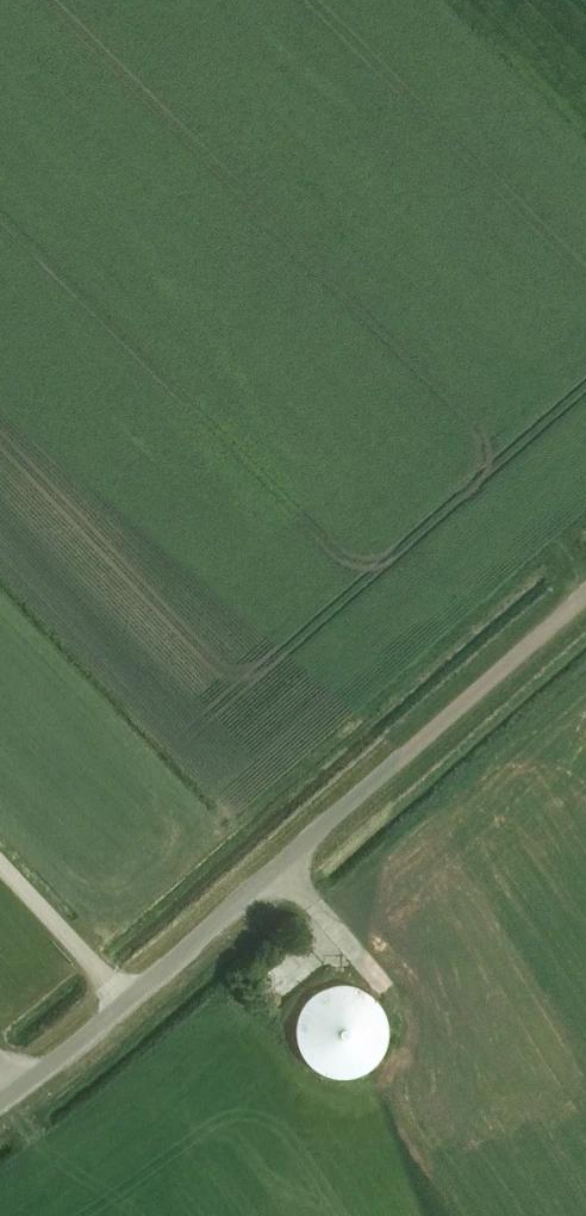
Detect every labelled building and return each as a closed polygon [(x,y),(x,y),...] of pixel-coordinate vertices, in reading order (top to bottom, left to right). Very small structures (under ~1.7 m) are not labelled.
[(349,1037),(305,1031),(301,1064),(375,1074),(384,1005),(354,1001),(349,1037)]
